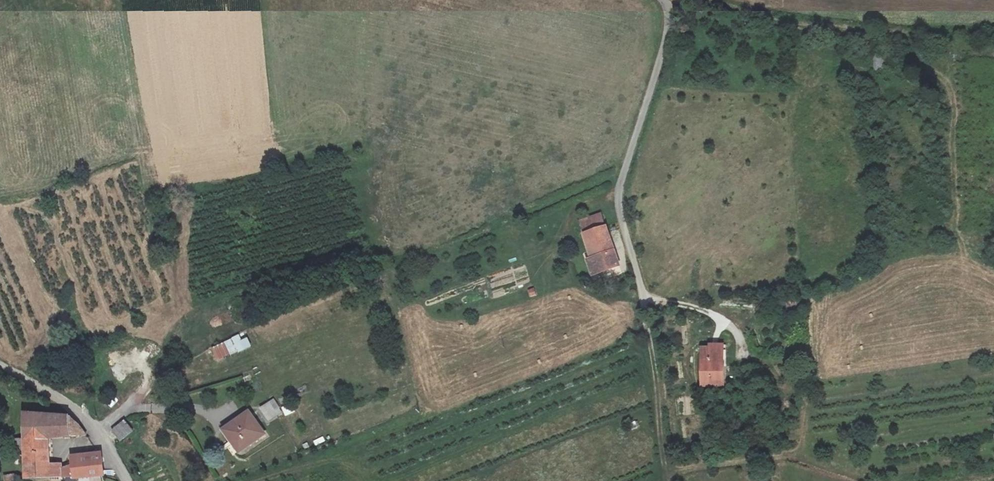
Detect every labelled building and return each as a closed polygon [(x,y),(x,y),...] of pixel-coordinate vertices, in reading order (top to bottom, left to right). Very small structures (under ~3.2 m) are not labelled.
[(873,56),(873,70),(884,70),(884,56),(873,56)] [(603,234),(580,241),(587,265),(584,267),(589,282),(616,273),(603,234)] [(514,271),(517,283),(529,280),(526,268),(514,271)] [(249,347),(243,334),(211,348),(217,362),(249,347)] [(700,344),(701,371),(702,383),(723,383),(720,344),(700,344)] [(274,401),(262,409),(269,420),(280,412),(274,401)] [(250,413),(225,430),(241,452),(265,435),(250,413)] [(82,425),(76,420),(70,416),(27,417),(26,442),(16,442),(15,460),(24,460),(24,480),(32,480),(72,477),(73,479),(103,475),(102,455),(73,460),(73,464),(63,469),(50,467),(51,439),(82,436),(82,425)] [(133,431),(125,421),(113,431),(121,441),(133,431)]
